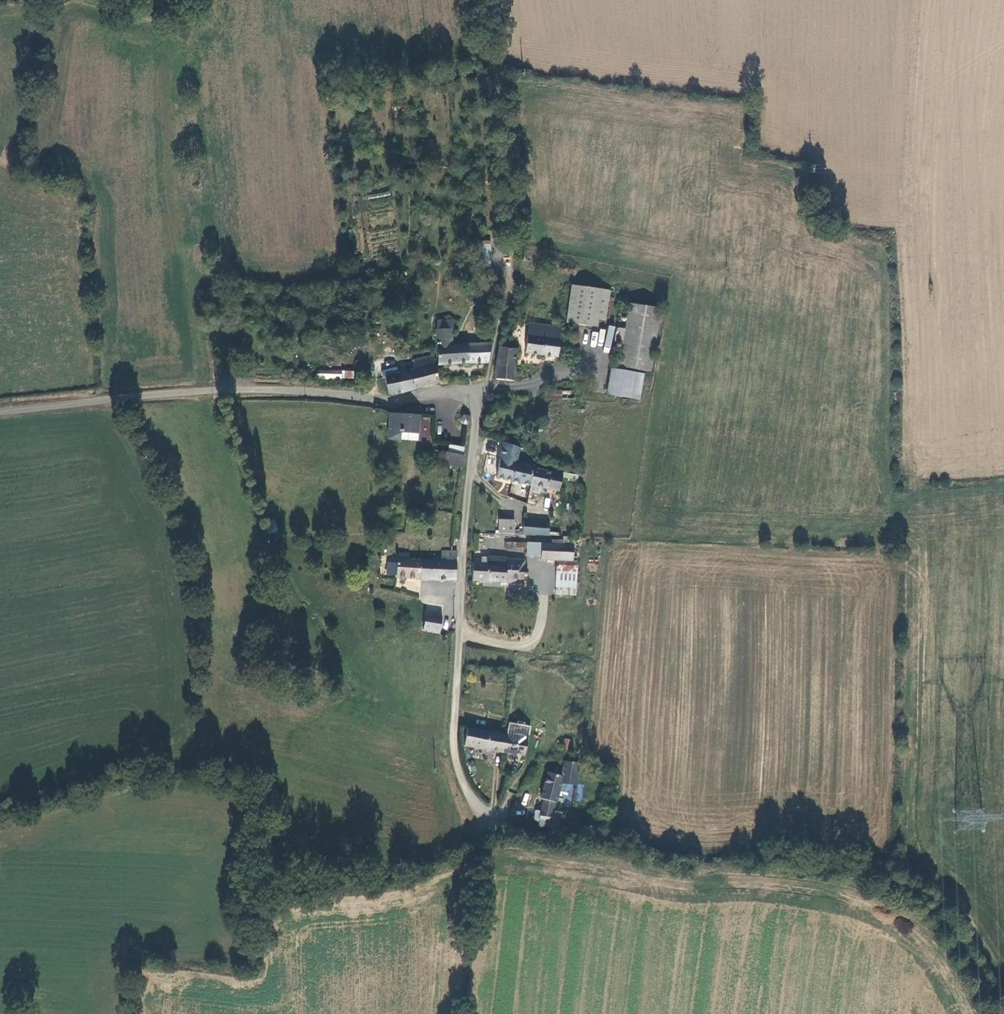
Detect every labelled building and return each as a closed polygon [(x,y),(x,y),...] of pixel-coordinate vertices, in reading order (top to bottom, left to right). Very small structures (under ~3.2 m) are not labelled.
[(570,322),(601,327),(602,320),(609,321),(614,290),(576,285),(570,322)] [(654,371),(665,308),(634,303),(630,329),(622,327),(620,340),(628,342),(624,366),(654,371)] [(441,362),(458,362),(457,344),(459,319),(442,319),(441,362)] [(561,355),(564,326),(552,325),(552,323),(531,322),(529,352),(561,355)] [(610,346),(615,327),(609,325),(604,344),(610,346)] [(458,362),(491,361),(496,343),(479,343),(479,337),(468,337),(468,344),(457,344),(458,362)] [(520,347),(505,345),(501,380),(517,381),(520,347)] [(391,393),(441,381),(441,378),(434,354),(414,360),(416,369),(399,374),(397,369),(382,373),(383,378),(387,377),(391,393)] [(615,369),(611,392),(643,397),(647,374),(615,369)] [(317,373),(317,381),(340,383),(341,380),(353,380),(354,375),(317,373)] [(590,387),(578,388),(577,397),(590,396),(590,387)] [(473,417),(473,415),(471,413),(468,412),(466,413),(464,415),(464,418),(466,420),(468,421),(471,420),(473,417)] [(393,438),(405,439),(406,414),(394,414),(393,438)] [(424,415),(406,414),(405,439),(423,439),(424,415)] [(455,444),(454,451),(466,454),(467,446),(455,444)] [(436,463),(446,464),(447,447),(436,447),(436,463)] [(508,448),(503,477),(518,481),(521,462),(523,451),(508,448)] [(450,463),(465,466),(467,454),(466,454),(454,451),(452,451),(450,463)] [(518,481),(536,484),(539,469),(540,466),(521,462),(518,481)] [(556,472),(539,469),(536,484),(535,492),(547,494),(548,487),(553,488),(556,472)] [(569,474),(556,472),(553,488),(565,491),(569,474)] [(521,522),(506,521),(505,536),(521,536),(521,522)] [(555,523),(530,523),(530,533),(555,534),(555,523)] [(548,557),(562,558),(563,542),(577,543),(577,538),(568,538),(568,540),(557,539),(557,542),(533,540),(532,544),(543,544),(542,554),(546,555),(548,557)] [(532,554),(542,554),(543,544),(532,544),(533,540),(510,539),(510,547),(521,548),(521,547),(532,547),(532,554)] [(577,559),(578,543),(577,543),(563,542),(562,558),(577,559)] [(424,577),(460,578),(461,554),(460,551),(446,551),(444,562),(424,561),(424,577)] [(477,563),(476,580),(510,583),(510,560),(510,557),(495,556),(494,564),(477,563)] [(577,559),(562,558),(560,592),(579,594),(581,561),(577,559)] [(401,577),(424,577),(424,561),(425,559),(401,559),(401,577)] [(524,561),(510,560),(510,583),(523,583),(524,561)] [(423,631),(441,633),(443,617),(425,616),(423,631)] [(468,747),(529,755),(530,736),(526,735),(515,733),(515,735),(470,729),(468,747)] [(544,797),(559,800),(567,775),(552,771),(544,797)] [(546,811),(545,823),(553,825),(556,812),(546,811)]
